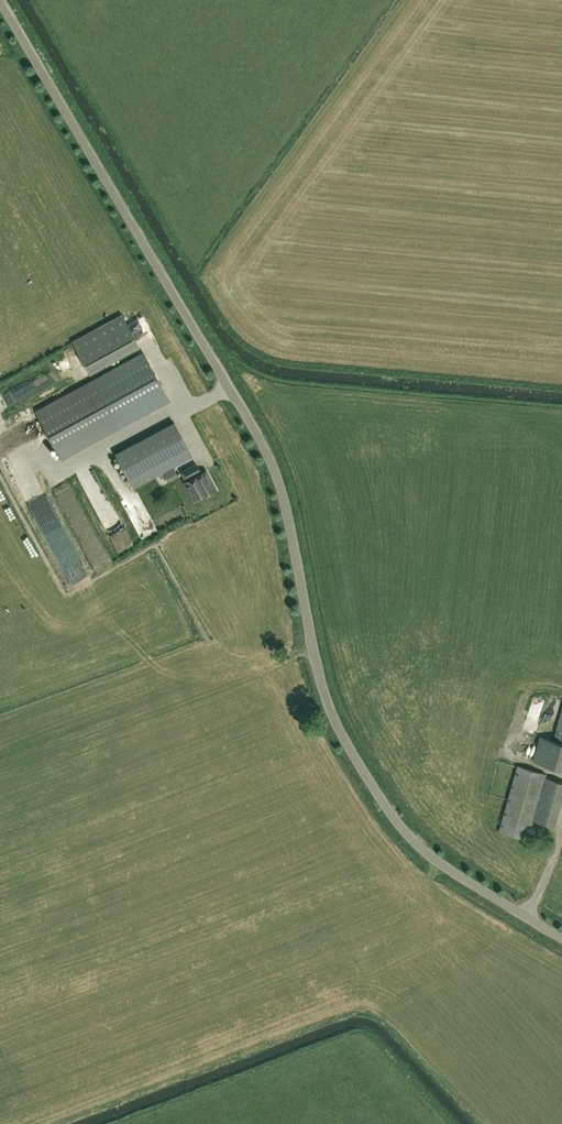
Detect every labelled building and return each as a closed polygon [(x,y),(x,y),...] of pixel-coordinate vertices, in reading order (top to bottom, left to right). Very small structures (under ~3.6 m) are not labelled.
[(72,342),(86,367),(136,339),(122,314),(72,342)] [(0,336),(0,359),(10,416),(26,413),(12,334),(0,336)] [(144,354),(94,382),(94,381),(35,413),(60,458),(119,427),(117,424),(167,396),(144,354)] [(173,424),(115,455),(133,488),(191,456),(173,424)] [(197,464),(182,472),(186,481),(185,482),(194,500),(202,496),(203,498),(217,490),(206,471),(200,474),(199,472),(201,471),(197,464)] [(84,559),(69,565),(77,587),(93,581),(84,559)] [(553,740),(561,743),(561,710),(553,740)] [(553,740),(541,737),(534,761),(561,769),(561,743),(553,740)] [(533,820),(545,777),(546,774),(517,765),(499,831),(527,839),(533,820)] [(545,777),(533,820),(554,826),(561,798),(561,782),(545,777)]
